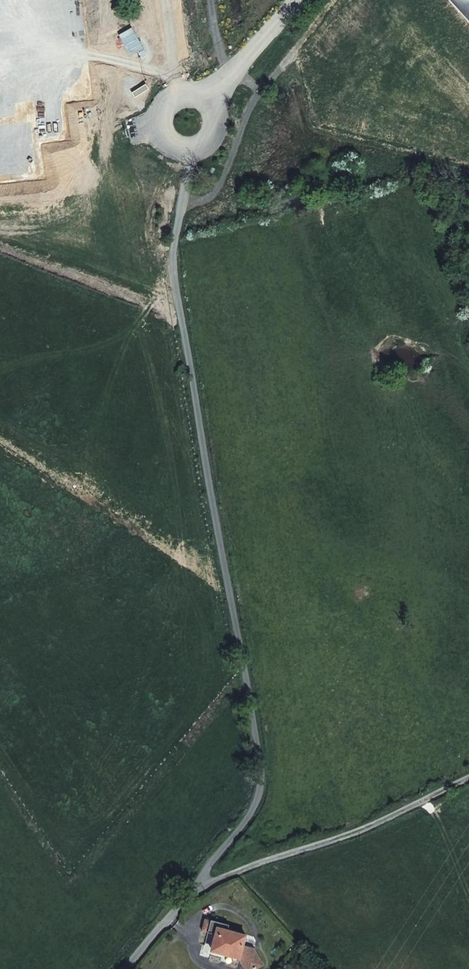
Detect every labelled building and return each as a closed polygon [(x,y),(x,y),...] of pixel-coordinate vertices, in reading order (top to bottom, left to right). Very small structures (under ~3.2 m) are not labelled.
[(228,930),(230,925),(211,919),(207,933),(216,935),(212,950),(239,957),(246,968),(253,968),(262,964),(253,948),(242,945),(245,935),(228,930)]
